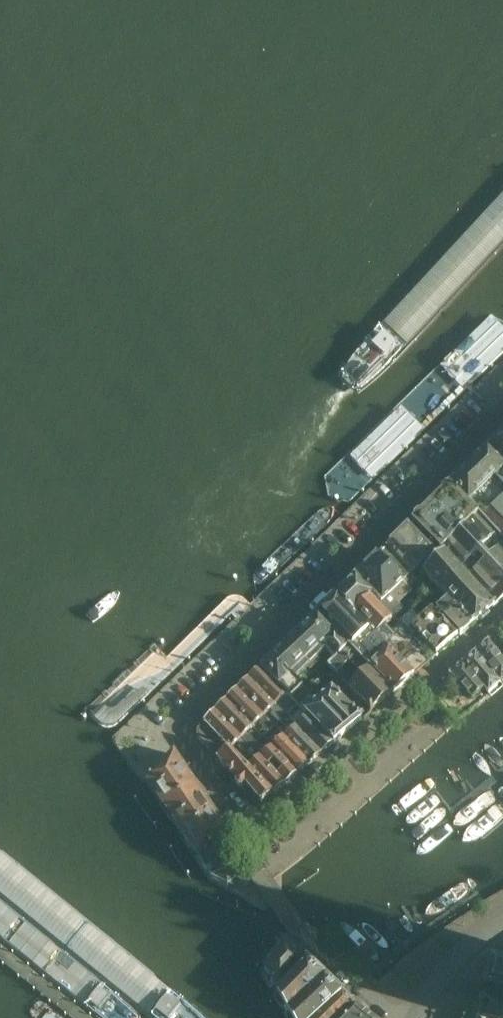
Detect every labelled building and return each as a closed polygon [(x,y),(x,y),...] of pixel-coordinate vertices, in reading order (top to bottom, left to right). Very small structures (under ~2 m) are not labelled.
[(340,517),(468,393),(480,405),(487,398),(475,386),(502,359),(502,314),(497,308),(312,487),(340,517)] [(488,448),(502,464),(502,434),(488,448)] [(488,448),(450,485),(502,540),(502,464),(488,448)] [(502,600),(502,540),(450,485),(412,522),(440,550),(472,584),(494,607),(502,600)] [(412,522),(385,548),(411,574),(421,565),(426,571),(434,563),(431,560),(434,557),(433,556),(440,550),(412,522)] [(385,548),(356,577),(355,577),(380,604),(389,595),(398,605),(413,592),(411,591),(419,583),(411,574),(385,548)] [(460,636),(494,607),(472,584),(440,550),(433,556),(434,557),(431,560),(434,563),(426,571),(423,574),(448,600),(436,612),(460,636)] [(355,577),(336,596),(369,630),(375,637),(382,644),(391,636),(385,629),(394,620),(398,625),(409,615),(405,610),(404,611),(398,605),(389,595),(380,604),(355,577)] [(336,596),(317,614),(339,636),(350,648),(369,630),(336,596)] [(458,639),(432,611),(411,630),(436,657),(458,639)] [(317,614),(292,639),(287,643),(310,666),(323,655),(332,665),(350,648),(339,636),(317,614)] [(391,636),(382,644),(414,676),(416,674),(424,667),(411,654),(420,645),(406,632),(401,626),(391,636)] [(382,644),(375,637),(369,630),(350,648),(393,693),(414,676),(382,644)] [(475,653),(490,669),(502,683),(502,682),(502,659),(488,642),(475,653)] [(260,670),(287,696),(292,701),(304,690),(305,689),(299,681),(303,677),(301,675),(310,666),(287,643),(260,670)] [(420,645),(411,654),(424,667),(434,659),(420,645)] [(329,668),(371,712),(393,693),(350,648),(332,665),(329,668)] [(475,653),(463,664),(490,693),(502,683),(490,669),(475,653)] [(490,694),(490,693),(463,664),(450,676),(452,677),(448,681),(458,692),(462,689),(472,699),(484,688),(490,694)] [(260,670),(249,681),(285,718),(286,718),(287,717),(293,711),(285,703),(282,706),(279,703),(287,696),(260,670)] [(240,689),(237,692),(273,728),(274,727),(265,717),(271,711),(274,714),(272,716),(278,724),(280,723),(285,718),(249,681),(246,684),(240,689)] [(333,744),(361,720),(332,690),(316,702),(304,690),(292,701),(302,712),(308,718),(333,744)] [(227,702),(226,702),(252,729),(260,722),(262,724),(260,726),(264,731),(259,735),(262,738),(263,737),(273,728),(237,692),(235,695),(233,696),(229,700),(227,702)] [(226,702),(215,713),(250,749),(259,741),(252,733),(248,737),(246,735),(252,729),(226,702)] [(215,713),(204,724),(227,748),(230,751),(236,745),(244,755),(250,749),(215,713)] [(285,718),(280,723),(287,732),(290,729),(292,731),(283,738),(309,764),(321,754),(295,728),(290,723),(286,718),(285,718)] [(308,718),(295,728),(321,754),(333,744),(308,718)] [(197,731),(197,738),(198,739),(215,759),(227,748),(204,724),(197,731)] [(272,747),(271,748),(297,774),(309,764),(283,738),(272,747)] [(259,741),(250,749),(284,785),(285,784),(297,774),(271,748),(266,752),(258,743),(260,742),(259,741)] [(227,748),(215,759),(242,790),(245,787),(246,788),(247,790),(249,791),(250,793),(259,803),(260,805),(262,804),(264,802),(272,795),(247,768),(238,760),(230,751),(227,748)] [(250,749),(244,755),(251,764),(247,768),(272,795),(284,785),(250,749)] [(173,758),(144,782),(162,808),(195,785),(177,759),(176,758),(175,758),(174,758),(173,758)] [(195,785),(162,808),(181,835),(213,812),(195,785)] [(231,838),(213,812),(181,835),(197,859),(214,844),(219,849),(231,838)] [(228,886),(234,889),(240,884),(236,878),(237,878),(219,849),(214,844),(197,859),(210,880),(227,888),(228,886)] [(283,942),(263,969),(278,995),(308,964),(286,945),(283,942)] [(491,954),(489,963),(489,964),(486,978),(485,977),(485,979),(484,978),(484,982),(485,983),(489,984),(489,983),(502,986),(502,951),(497,955),(495,954),(491,954)] [(325,980),(308,964),(278,995),(289,1014),(325,980)] [(291,1017),(320,1017),(343,997),(325,980),(289,1014),(291,1017)] [(357,1010),(343,997),(320,1017),(349,1017),(357,1010)] [(502,1016),(502,1004),(485,1000),(485,999),(481,998),(481,999),(480,999),(479,1002),(480,1003),(480,1004),(481,1004),(478,1017),(502,1017),(502,1016)]
